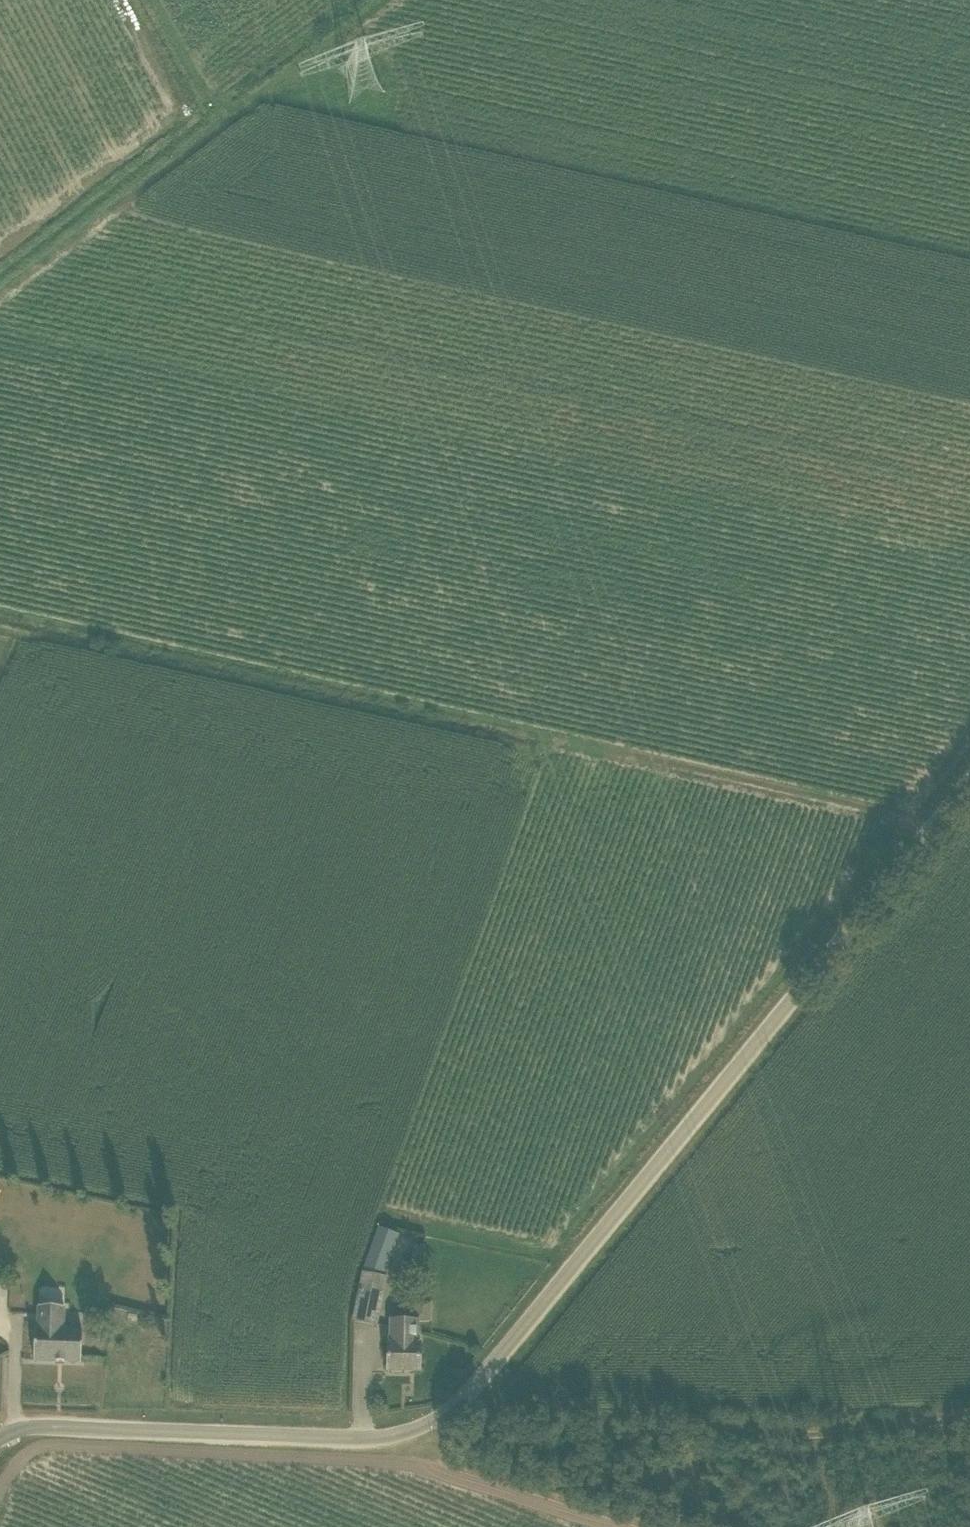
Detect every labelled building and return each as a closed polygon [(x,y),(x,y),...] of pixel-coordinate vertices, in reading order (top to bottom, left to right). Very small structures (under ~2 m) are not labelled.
[(380,1230),(372,1253),(387,1259),(396,1236),(380,1230)] [(353,1321),(355,1321),(377,1326),(387,1278),(363,1273),(353,1321)] [(64,1308),(45,1308),(38,1307),(38,1330),(35,1330),(34,1361),(56,1362),(64,1362),(81,1362),(82,1331),(63,1331),(64,1308)] [(421,1372),(421,1345),(421,1343),(419,1343),(419,1320),(389,1319),(389,1342),(388,1371),(421,1372)]
